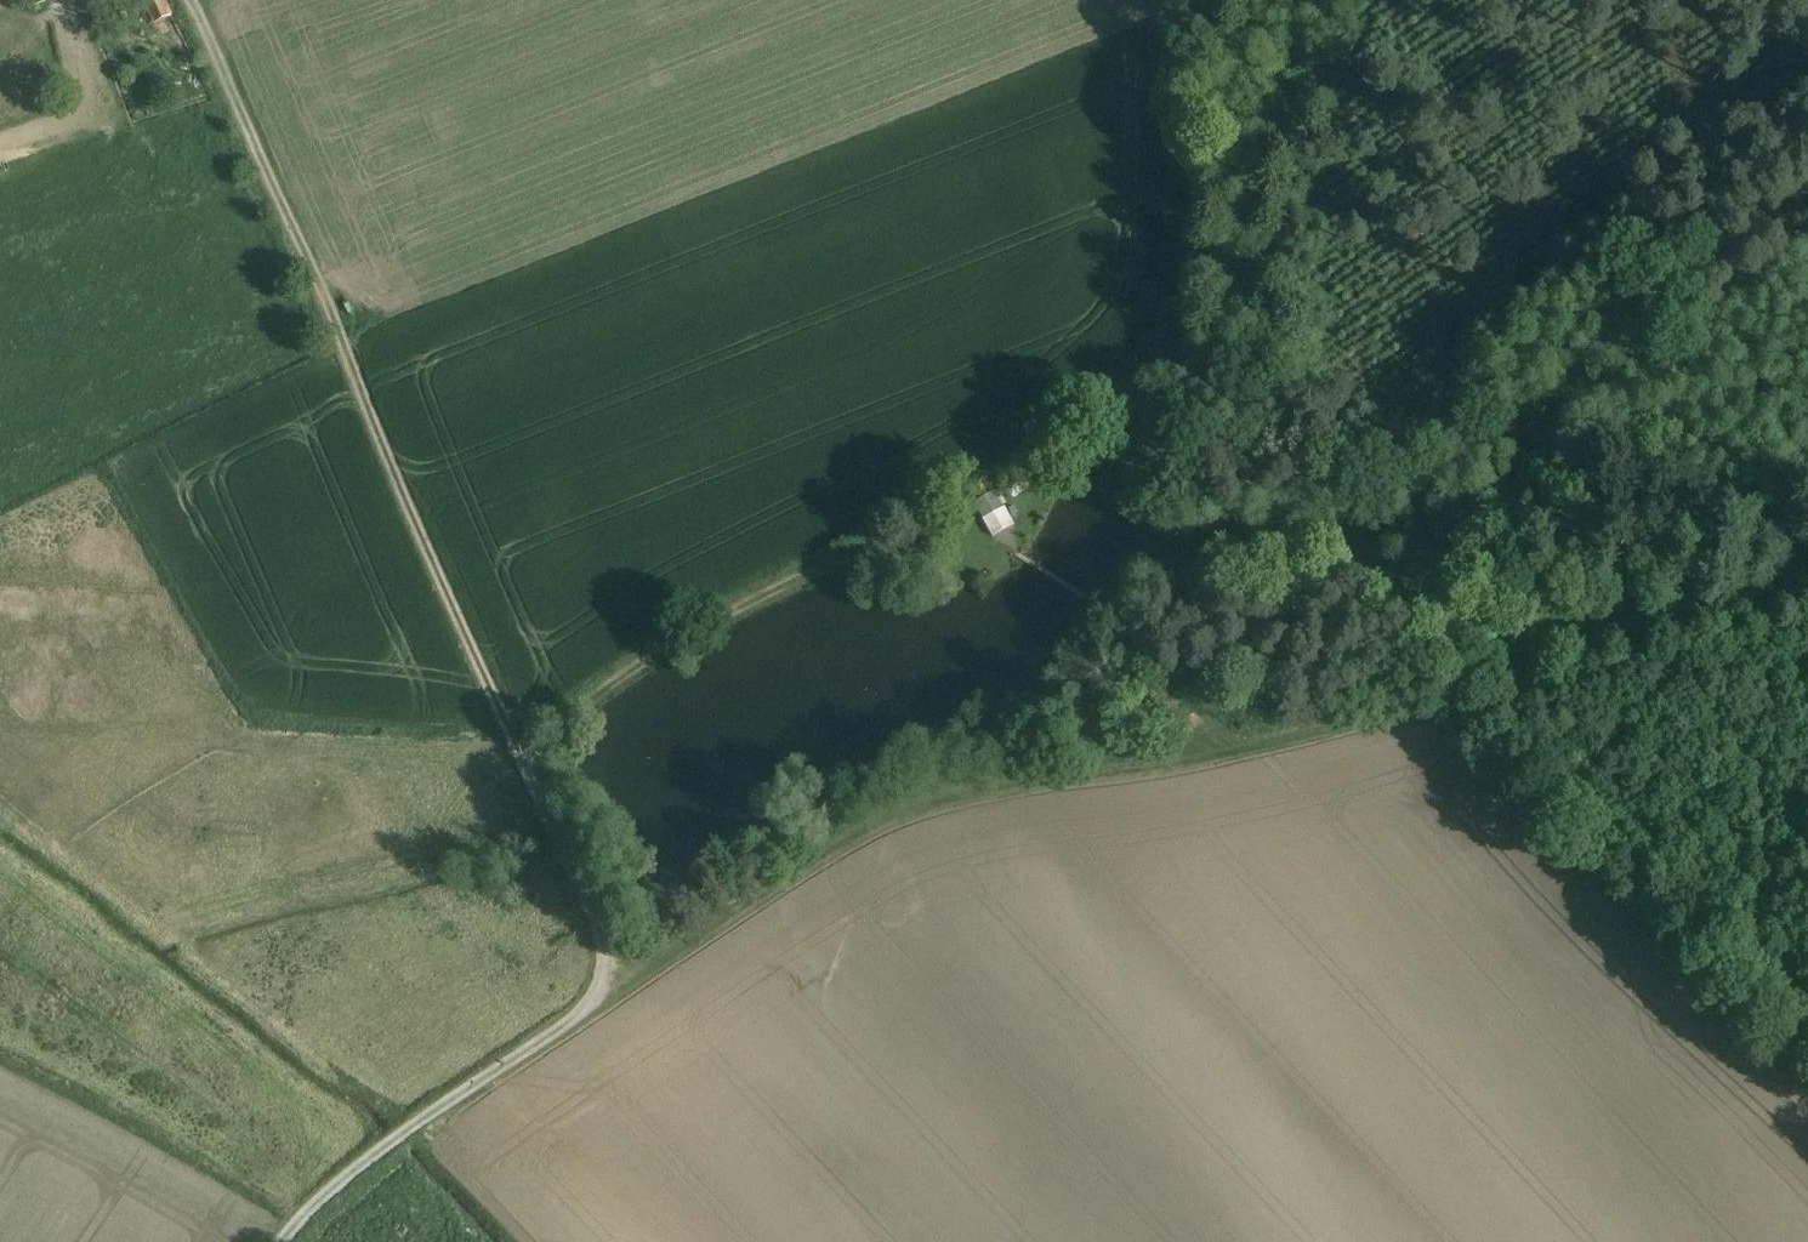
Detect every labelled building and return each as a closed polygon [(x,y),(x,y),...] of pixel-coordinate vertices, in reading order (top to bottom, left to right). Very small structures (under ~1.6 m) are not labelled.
[(156,25),(158,24),(167,20),(173,18),(165,0),(144,0),(156,25)] [(167,20),(158,24),(162,34),(171,30),(167,20)] [(995,490),(974,502),(993,535),(1014,524),(995,490)]
